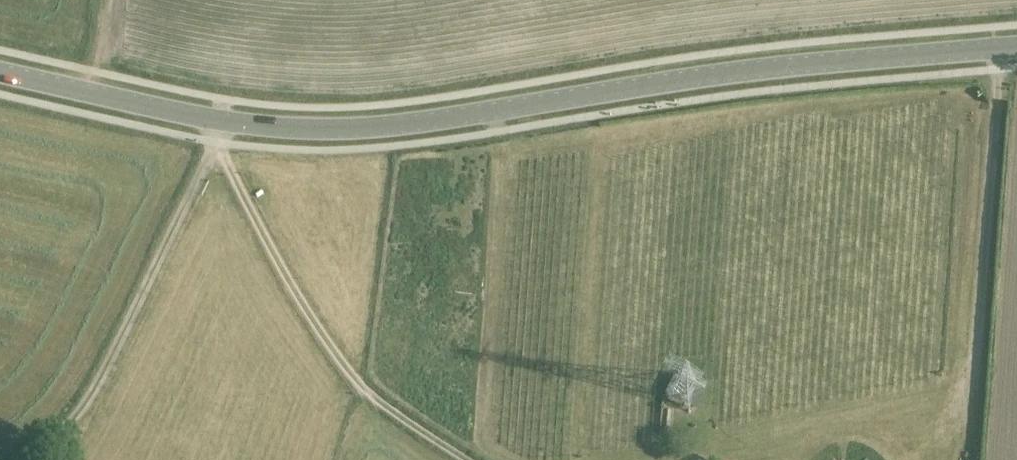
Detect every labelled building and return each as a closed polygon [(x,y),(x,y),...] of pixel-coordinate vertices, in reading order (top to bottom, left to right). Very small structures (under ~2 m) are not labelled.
[(685,402),(692,386),(694,382),(681,376),(680,377),(676,375),(665,394),(684,403),(685,402)]
